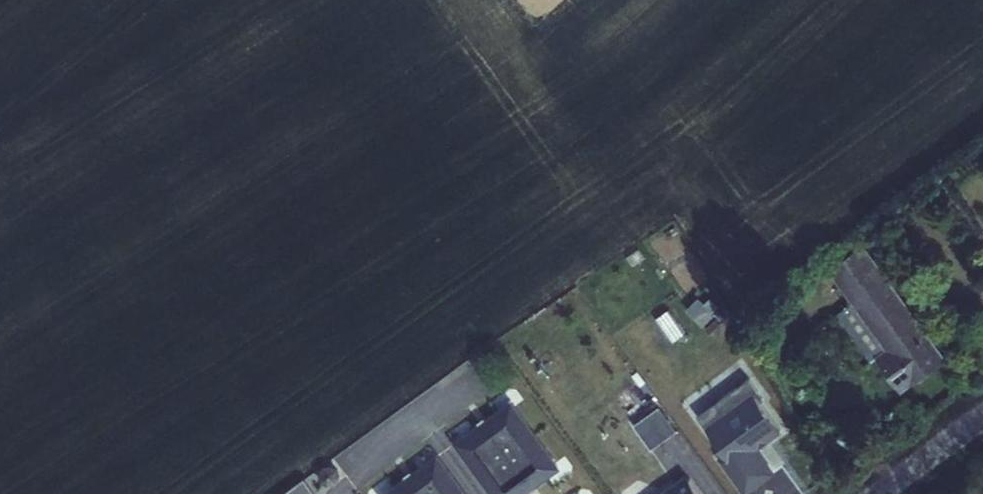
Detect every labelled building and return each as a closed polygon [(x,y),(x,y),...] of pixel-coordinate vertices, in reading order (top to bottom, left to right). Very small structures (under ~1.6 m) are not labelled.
[(885,347),(876,354),(901,390),(946,357),(863,242),(828,267),(852,300),(885,347)] [(697,295),(685,308),(702,324),(714,311),(697,295)] [(835,312),(869,358),(876,354),(885,347),(852,300),(835,312)] [(698,415),(725,452),(717,457),(743,493),(746,493),(775,473),(758,448),(782,431),(761,400),(764,398),(749,378),(698,415)] [(507,454),(537,435),(510,398),(484,417),(490,425),(507,454)] [(633,425),(650,448),(676,430),(659,406),(633,425)] [(490,425),(484,417),(452,440),(478,474),(507,454),(490,425)] [(537,435),(507,454),(528,481),(528,489),(560,466),(537,435)] [(425,493),(451,493),(462,486),(437,452),(410,471),(415,478),(425,493)] [(492,493),(521,493),(528,489),(528,481),(507,454),(478,474),(492,493)] [(415,478),(410,471),(379,493),(380,493),(425,493),(415,478)] [(685,474),(656,493),(700,493),(685,474)] [(303,477),(280,493),(315,493),(303,477)]
